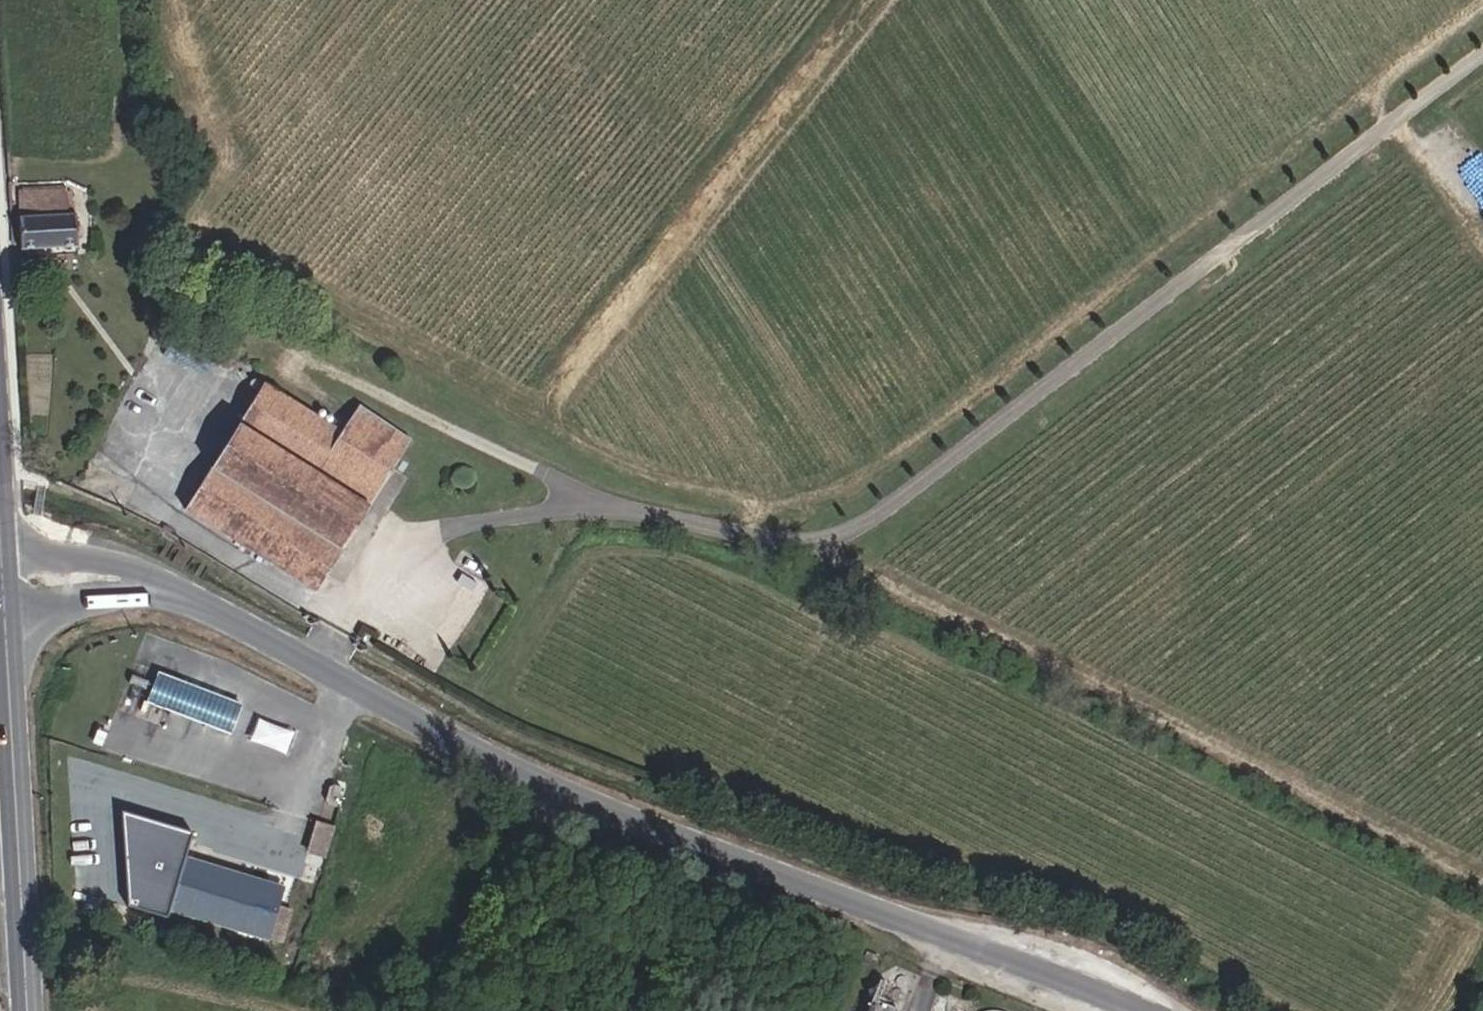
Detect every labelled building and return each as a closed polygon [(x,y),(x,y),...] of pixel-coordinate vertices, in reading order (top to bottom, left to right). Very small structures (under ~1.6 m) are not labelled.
[(69,193),(25,194),(26,218),(22,218),(24,250),(82,249),(81,210),(69,210),(69,193)] [(230,369),(210,399),(311,472),(331,432),(230,369)] [(311,472),(210,399),(153,497),(310,593),(402,439),(352,409),(336,435),(331,432),(311,472)] [(309,719),(138,663),(121,712),(293,768),(309,719)] [(163,904),(179,856),(186,835),(113,811),(121,903),(159,916),(163,904)] [(328,854),(335,823),(314,818),(307,849),(328,854)] [(179,856),(163,904),(278,943),(288,912),(275,907),(281,890),(179,856)] [(867,985),(857,1010),(907,1010),(915,991),(917,983),(893,974),(867,985)] [(938,1000),(935,1008),(933,1009),(932,1010),(942,1010),(944,1003),(938,1000)]
